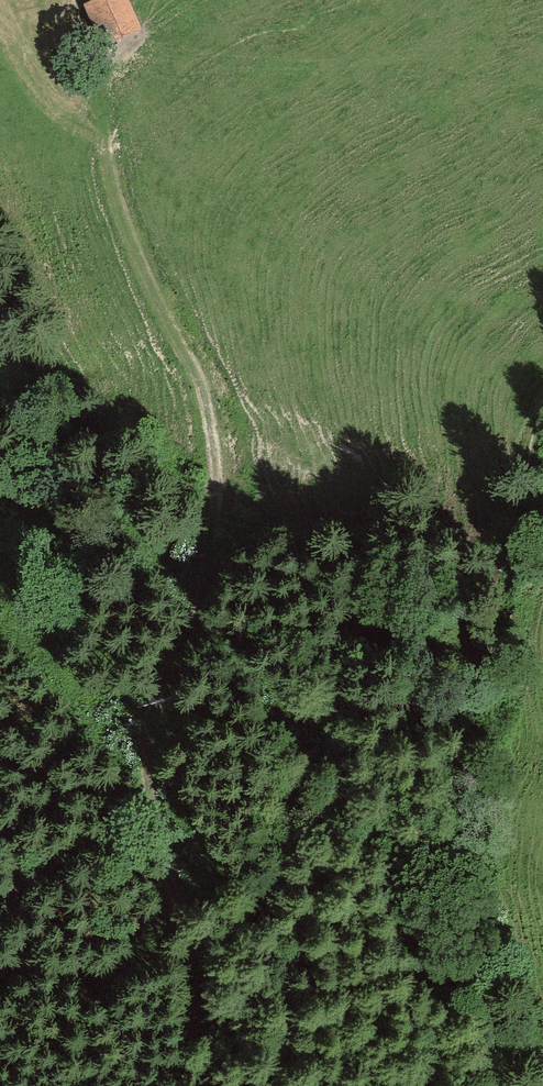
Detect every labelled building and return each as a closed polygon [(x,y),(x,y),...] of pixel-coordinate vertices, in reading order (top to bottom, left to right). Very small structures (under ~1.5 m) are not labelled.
[(85,4),(99,46),(141,32),(130,0),(97,0),(85,4)]
